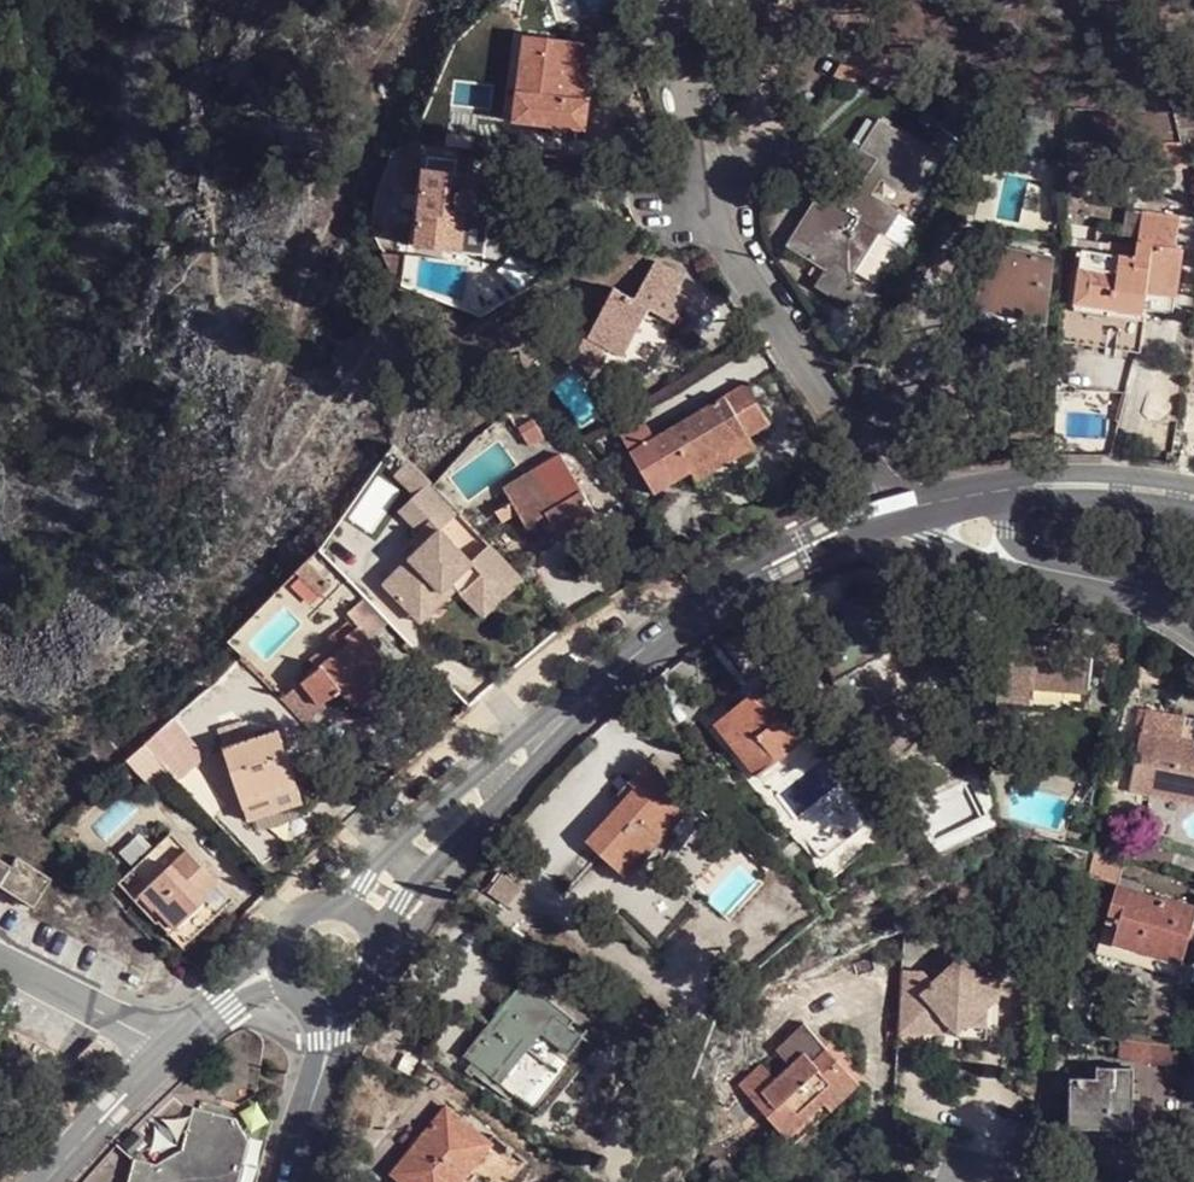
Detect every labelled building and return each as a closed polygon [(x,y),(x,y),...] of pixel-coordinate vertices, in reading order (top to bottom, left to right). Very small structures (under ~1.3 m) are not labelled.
[(568,64),(571,40),(525,35),(514,121),(587,131),(591,100),(587,101),(589,67),(568,64)] [(858,75),(870,54),(850,45),(833,73),(852,85),(858,75)] [(883,89),(898,65),(870,54),(858,75),(883,89)] [(603,102),(591,100),(587,131),(599,132),(603,102)] [(1044,112),(1044,122),(1049,122),(1057,124),(1058,113),(1044,112)] [(881,233),(895,212),(869,193),(881,175),(901,188),(925,151),(879,122),(876,125),(869,119),(847,153),(863,163),(837,203),(821,192),(789,242),(828,268),(817,285),(836,297),(855,270),(853,266),(877,230),(881,233)] [(1179,143),(1143,141),(1141,171),(1188,174),(1179,143)] [(490,176),(425,167),(417,247),(482,255),(490,176)] [(1142,211),(1141,218),(1179,225),(1180,217),(1142,211)] [(917,226),(895,212),(881,233),(903,248),(917,226)] [(1179,225),(1141,218),(1135,258),(1128,257),(1129,247),(1093,241),(1091,249),(1089,266),(1083,265),(1077,303),(1058,300),(1056,339),(1105,347),(1111,308),(1120,309),(1114,348),(1126,350),(1139,351),(1144,313),(1146,305),(1169,309),(1180,247),(1175,246),(1179,225)] [(958,265),(967,239),(960,237),(952,263),(958,265)] [(984,243),(967,239),(958,265),(978,270),(984,243)] [(978,297),(1045,313),(1048,286),(1050,259),(992,244),(978,297)] [(682,280),(654,263),(634,299),(615,289),(588,338),(623,357),(650,308),(674,322),(686,301),(674,295),(682,280)] [(870,296),(856,286),(849,298),(862,307),(870,296)] [(1043,324),(1045,313),(978,297),(975,307),(1043,324)] [(842,310),(826,338),(844,365),(869,325),(842,310)] [(666,430),(655,437),(632,450),(657,492),(676,481),(695,470),(749,437),(770,425),(745,383),(692,415),(666,430)] [(650,403),(666,430),(692,415),(676,388),(650,403)] [(632,450),(655,437),(639,410),(616,423),(632,450)] [(531,420),(517,429),(529,446),(542,437),(531,420)] [(756,448),(749,437),(695,470),(701,480),(756,448)] [(555,529),(559,537),(577,526),(595,515),(558,455),(502,489),(511,503),(517,513),(526,527),(536,520),(546,514),(555,529)] [(413,546),(379,579),(412,612),(447,578),(452,583),(462,593),(480,577),(497,594),(518,574),(484,539),(467,556),(436,524),(453,508),(424,477),(395,505),(415,527),(424,536),(413,546)] [(503,522),(517,513),(511,503),(496,512),(503,522)] [(545,534),(555,529),(546,514),(536,520),(545,534)] [(424,536),(415,527),(405,538),(413,546),(424,536)] [(550,543),(559,537),(555,529),(545,534),(550,543)] [(331,586),(307,562),(297,573),(321,596),(331,586)] [(484,616),(522,579),(518,574),(497,594),(480,577),(462,593),(484,616)] [(417,617),(452,583),(447,578),(412,612),(417,617)] [(317,671),(281,699),(303,721),(342,688),(350,699),(377,678),(385,672),(392,667),(372,641),(392,625),(365,598),(348,612),(354,619),(323,643),(327,648),(310,662),(317,671)] [(840,606),(845,617),(859,609),(853,599),(840,606)] [(1023,634),(1022,642),(1034,643),(1035,635),(1023,634)] [(1034,643),(1022,642),(1012,641),(1002,640),(997,697),(1031,700),(1032,685),(1088,691),(1092,641),(1035,635),(1034,643)] [(385,687),(377,678),(350,699),(358,708),(385,687)] [(935,686),(931,679),(914,688),(917,695),(935,686)] [(456,691),(447,682),(423,707),(432,716),(456,691)] [(1085,715),(1088,691),(1032,685),(1031,700),(1030,710),(1085,715)] [(761,686),(746,698),(752,706),(767,694),(761,686)] [(218,696),(209,687),(127,762),(152,787),(169,771),(166,768),(224,717),(218,696)] [(752,706),(746,698),(729,711),(713,724),(749,769),(769,753),(775,761),(808,735),(810,733),(808,730),(825,717),(816,705),(806,712),(800,718),(787,702),(776,687),(767,694),(752,706)] [(794,697),(787,702),(800,718),(806,712),(794,697)] [(1030,710),(1031,700),(997,697),(996,706),(1030,710)] [(1181,739),(1185,718),(1146,710),(1129,791),(1151,795),(1153,788),(1193,795),(1193,747),(1179,744),(1181,739)] [(848,745),(825,717),(808,730),(810,733),(808,735),(823,753),(836,743),(842,750),(848,745)] [(242,722),(218,730),(247,820),(275,811),(303,802),(280,729),(248,739),(242,722)] [(780,767),(775,761),(769,753),(749,769),(742,774),(754,788),(780,767)] [(665,833),(693,804),(648,760),(627,781),(634,788),(624,800),(605,820),(586,840),(622,876),(665,833)] [(616,792),(624,800),(634,788),(627,781),(616,792)] [(1153,788),(1151,795),(1193,803),(1193,795),(1153,788)] [(708,818),(693,804),(665,833),(680,847),(708,818)] [(202,895),(217,881),(195,857),(172,833),(121,880),(130,889),(134,886),(155,908),(156,906),(176,927),(206,899),(202,895)] [(1117,879),(1123,858),(1095,850),(1088,878),(1115,886),(1117,879)] [(33,906),(51,878),(16,856),(10,866),(0,860),(0,886),(33,906)] [(521,888),(502,874),(488,892),(506,907),(521,888)] [(1144,887),(1117,879),(1115,886),(1141,894),(1144,887)] [(234,899),(217,881),(202,895),(206,899),(176,927),(170,933),(182,946),(234,899)] [(170,933),(176,927),(156,906),(155,908),(134,886),(130,889),(170,933)] [(1115,886),(1099,940),(1182,964),(1189,936),(1193,919),(1193,907),(1165,898),(1164,901),(1141,894),(1115,886)] [(1178,977),(1182,964),(1099,940),(1096,953),(1178,977)] [(925,969),(902,967),(899,1034),(926,1034),(942,1014),(961,1036),(986,1039),(988,1018),(982,1011),(1000,995),(1001,974),(979,974),(962,954),(934,978),(925,969)] [(540,1112),(593,1045),(570,1026),(576,1020),(541,991),(535,998),(520,986),(512,997),(519,1002),(506,1020),(498,1014),(493,1021),(480,1038),(467,1055),(475,1062),(468,1071),(475,1076),(477,1074),(505,1097),(511,1090),(540,1112)] [(512,997),(498,1014),(506,1020),(519,1002),(512,997)] [(471,1004),(493,1021),(498,1014),(476,998),(471,1004)] [(942,1014),(926,1034),(961,1036),(942,1014)] [(860,1083),(838,1060),(834,1064),(824,1053),(828,1049),(803,1024),(773,1053),(789,1070),(756,1102),(789,1138),(822,1105),(830,1113),(860,1083)] [(1149,1064),(1151,1042),(1118,1038),(1115,1061),(1149,1064)] [(93,1041),(77,1058),(85,1066),(102,1049),(93,1041)] [(1175,1067),(1178,1045),(1151,1042),(1149,1064),(1175,1067)] [(599,1049),(593,1045),(540,1112),(545,1117),(599,1049)] [(834,1064),(838,1060),(828,1049),(824,1053),(834,1064)] [(421,1057),(406,1050),(397,1068),(411,1075),(421,1057)] [(773,1053),(739,1085),(756,1102),(789,1070),(773,1053)] [(1133,1068),(1096,1067),(1096,1079),(1082,1079),(1077,1079),(1077,1118),(1110,1118),(1110,1130),(1133,1130),(1133,1117),(1133,1105),(1133,1091),(1133,1068)] [(1096,1079),(1096,1067),(1082,1067),(1082,1079),(1096,1079)] [(1067,1118),(1077,1118),(1077,1079),(1067,1079),(1067,1118)] [(1141,1091),(1133,1091),(1133,1105),(1141,1105),(1141,1091)] [(822,1105),(789,1138),(797,1145),(830,1113),(822,1105)] [(250,1142),(244,1130),(238,1118),(195,1107),(186,1148),(158,1165),(135,1160),(130,1181),(241,1181),(250,1142)] [(477,1161),(491,1144),(448,1108),(393,1174),(402,1181),(446,1181),(469,1155),(477,1161)] [(1110,1137),(1110,1130),(1110,1118),(1077,1118),(1067,1118),(1067,1137),(1110,1137)] [(506,1144),(480,1175),(490,1181),(514,1181),(528,1164),(506,1144)] [(477,1161),(469,1155),(446,1181),(459,1181),(477,1161)]
